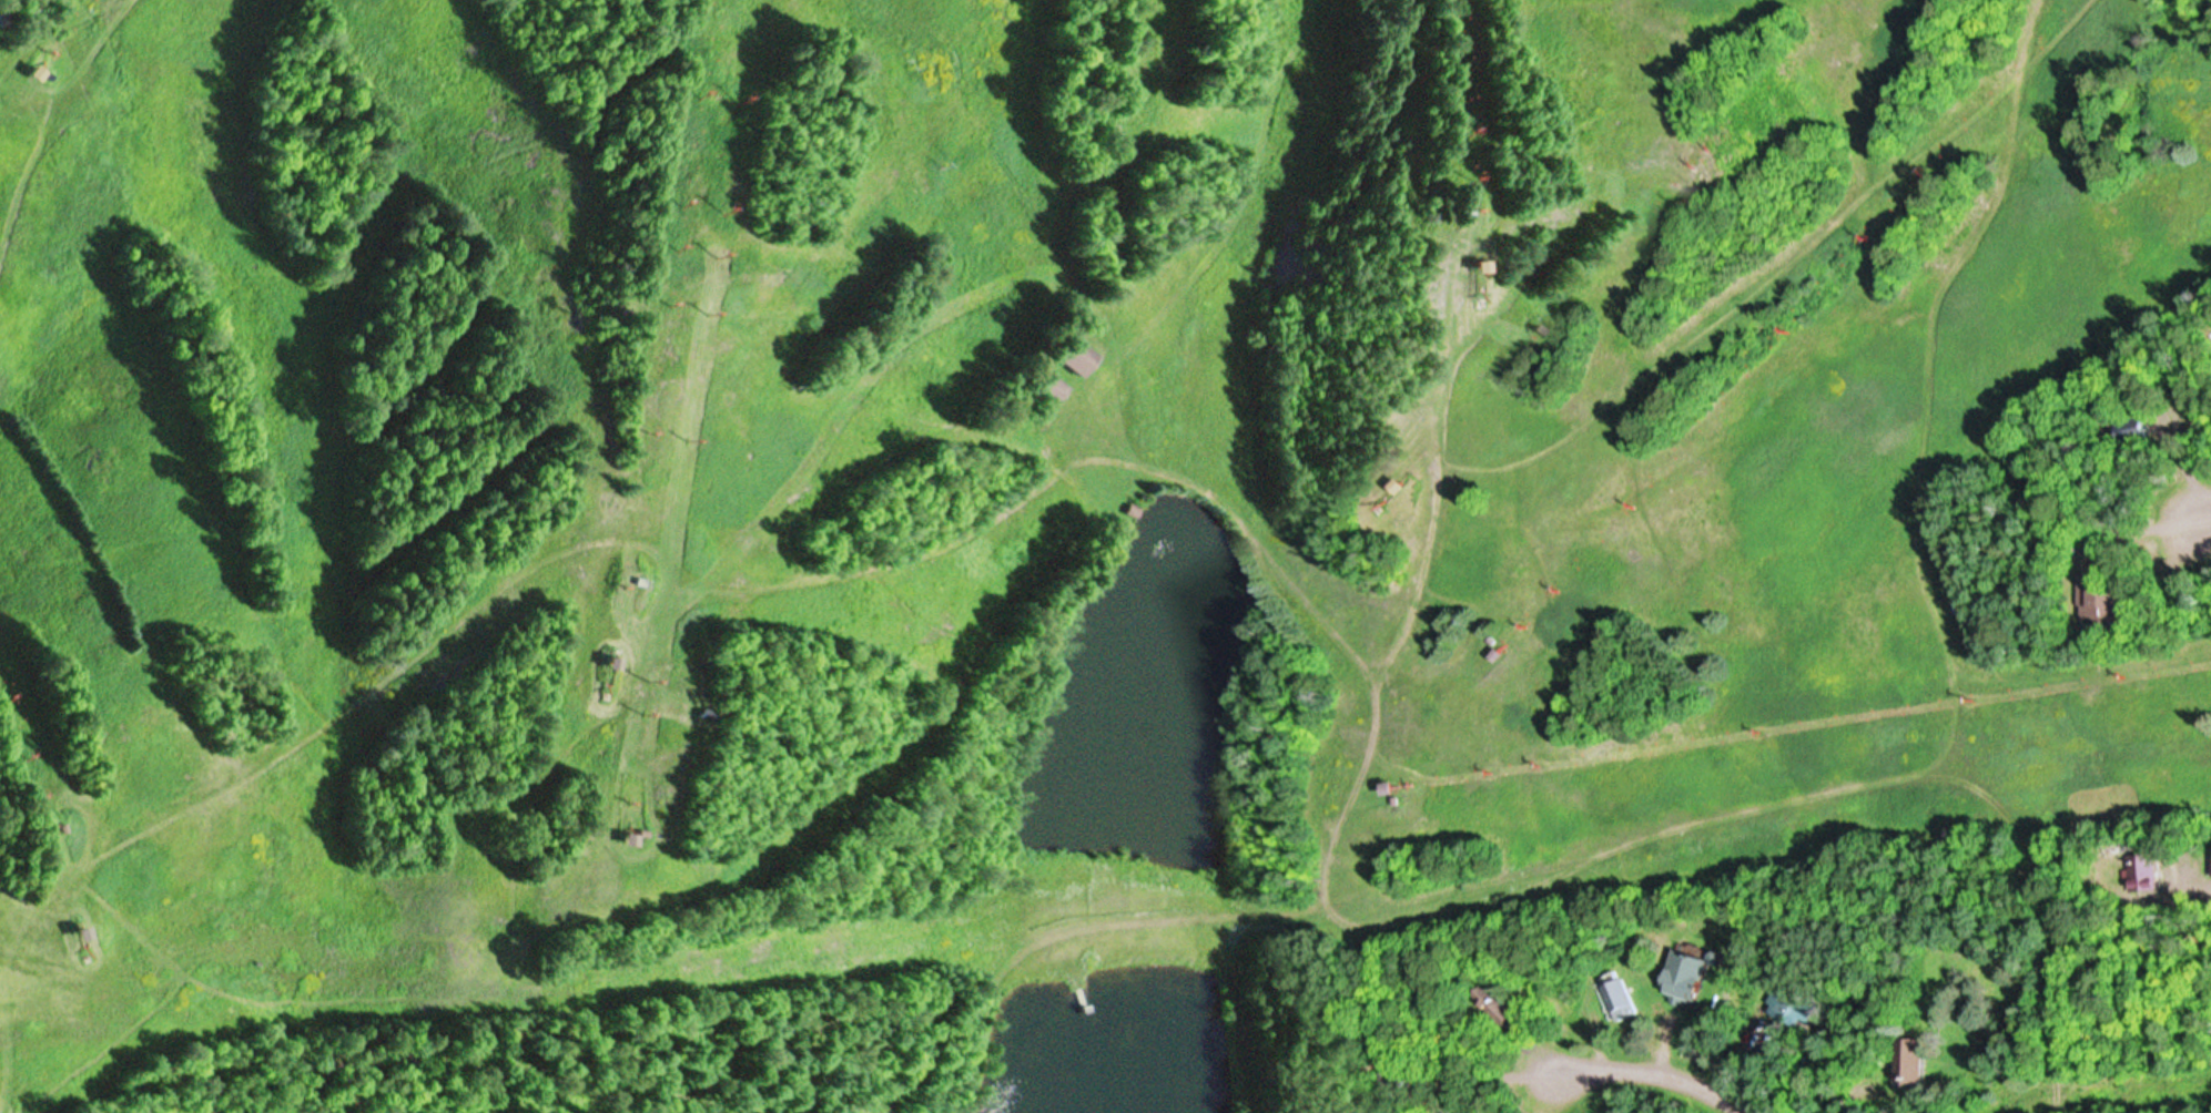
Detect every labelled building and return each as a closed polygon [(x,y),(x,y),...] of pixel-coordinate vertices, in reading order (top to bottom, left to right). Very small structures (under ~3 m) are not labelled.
[(1080,377),(1095,356),(1070,338),(1055,359),(1080,377)] [(1036,389),(1054,404),(1067,388),(1049,373),(1036,389)] [(2079,618),(2120,617),(2119,573),(2078,574),(2079,618)] [(2128,892),(2155,892),(2155,856),(2128,856),(2128,892)] [(1670,989),(1700,1002),(1715,963),(1686,951),(1670,989)] [(1623,969),(1637,1013),(1612,1022),(1598,978),(1623,969)] [(1782,987),(1772,1009),(1806,1025),(1816,1003),(1782,987)] [(1514,1012),(1498,1032),(1474,1013),(1490,993),(1514,1012)] [(1928,1039),(1927,1083),(1900,1082),(1900,1038),(1928,1039)]
